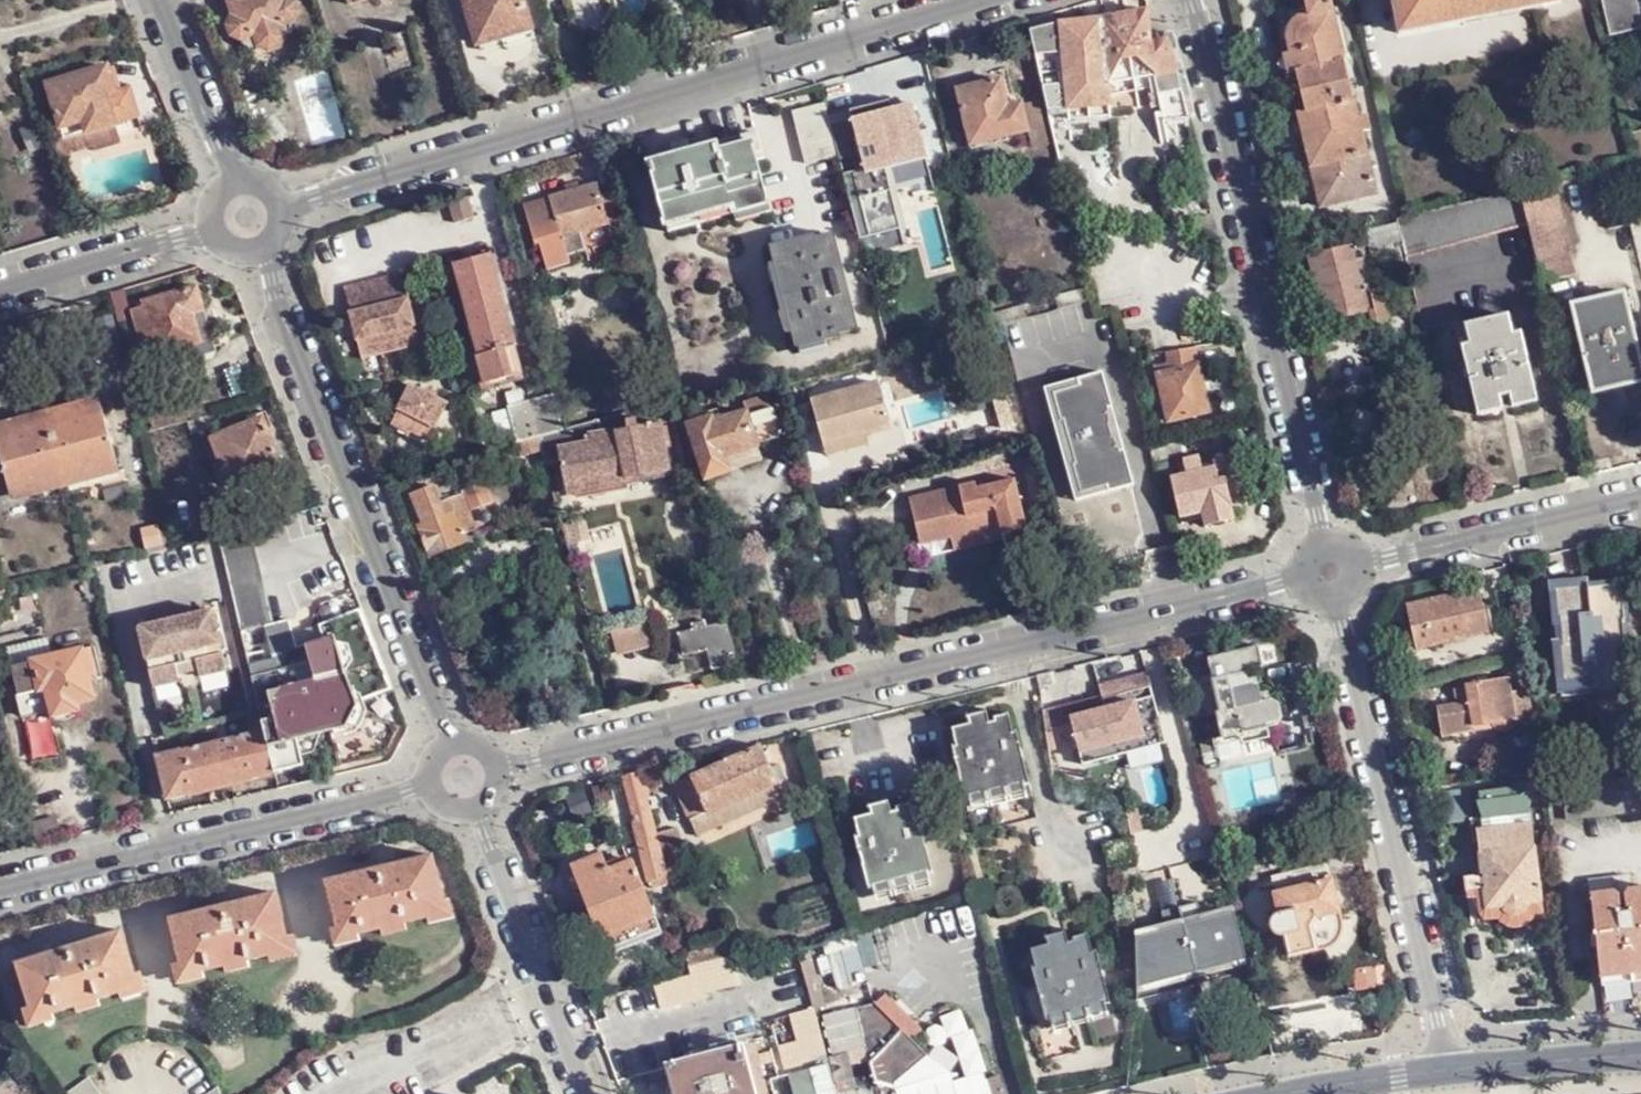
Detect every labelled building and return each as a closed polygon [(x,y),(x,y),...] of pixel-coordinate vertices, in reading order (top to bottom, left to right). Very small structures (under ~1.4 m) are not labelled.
[(234,16),(232,16),(229,24),(233,34),(243,38),(254,34),(259,46),(269,51),(278,47),(285,37),(292,35),(296,29),(294,21),(296,21),(298,16),(295,4),(290,0),(229,0),(234,16)] [(481,46),(531,29),(523,0),(466,0),(481,46)] [(1293,51),(1298,74),(1307,113),(1300,115),(1322,207),(1376,194),(1329,0),(1305,0),(1308,12),(1301,13),(1292,19),(1290,26),(1289,33),(1293,51)] [(1397,27),(1538,0),(1392,0),(1397,27)] [(1602,11),(1607,33),(1640,27),(1640,13),(1638,0),(1599,0),(1602,11)] [(1153,42),(1150,10),(1027,29),(1051,124),(1072,118),(1075,128),(1114,119),(1110,100),(1107,89),(1152,77),(1155,88),(1162,121),(1189,115),(1189,114),(1181,77),(1168,38),(1153,42)] [(1298,74),(1293,51),(1285,53),(1290,77),(1298,74)] [(90,131),(114,124),(135,118),(127,88),(111,92),(103,67),(47,84),(54,112),(65,151),(66,150),(93,143),(90,131)] [(1110,100),(1155,88),(1152,77),(1107,89),(1110,100)] [(1046,142),(1036,99),(1008,105),(1001,79),(958,91),(972,145),(1026,131),(1030,146),(1046,142)] [(914,103),(869,114),(852,119),(865,168),(926,153),(914,103)] [(837,156),(825,104),(792,112),(805,164),(837,156)] [(852,119),(869,114),(868,107),(850,111),(852,119)] [(69,160),(66,150),(65,151),(54,112),(41,116),(57,163),(69,160)] [(121,147),(114,124),(90,131),(93,143),(97,154),(121,147)] [(690,151),(675,156),(648,164),(666,226),(731,206),(731,207),(766,196),(757,162),(765,160),(757,132),(690,151)] [(674,147),(675,156),(690,151),(689,143),(674,147)] [(624,222),(616,189),(599,194),(595,184),(524,205),(535,244),(539,243),(547,268),(570,262),(568,254),(585,250),(581,234),(624,222)] [(1517,191),(1396,220),(1397,224),(1406,258),(1527,229),(1517,191)] [(771,213),(766,196),(731,207),(737,223),(771,213)] [(475,217),(469,198),(452,203),(457,223),(475,217)] [(1406,258),(1397,224),(1367,230),(1369,240),(1376,265),(1378,268),(1383,268),(1394,267),(1396,268),(1400,270),(1402,274),(1404,280),(1406,281),(1408,281),(1410,280),(1406,258)] [(1369,240),(1367,230),(1347,234),(1348,242),(1358,240),(1358,242),(1369,240)] [(854,330),(834,237),(814,242),(814,239),(769,249),(773,264),(769,265),(785,335),(790,334),(793,350),(797,349),(798,353),(825,347),(824,342),(838,337),(836,334),(854,330)] [(1356,264),(1352,251),(1351,247),(1311,256),(1324,311),(1330,310),(1333,321),(1371,313),(1374,312),(1369,293),(1362,263),(1356,264)] [(1364,249),(1352,251),(1356,264),(1362,263),(1367,261),(1364,249)] [(522,375),(489,255),(455,264),(480,357),(474,359),(482,387),(522,375)] [(361,348),(417,332),(401,273),(344,289),(361,348)] [(212,337),(196,284),(143,300),(144,304),(154,337),(158,350),(159,354),(212,337)] [(1386,290),(1369,293),(1374,312),(1371,313),(1373,320),(1376,323),(1380,325),(1387,324),(1391,320),(1392,315),(1386,290)] [(1620,293),(1577,302),(1581,319),(1576,320),(1592,389),(1640,377),(1640,357),(1629,307),(1624,308),(1620,293)] [(145,340),(154,337),(144,304),(135,307),(145,340)] [(1512,336),(1506,316),(1464,326),(1468,347),(1461,349),(1477,417),(1503,411),(1503,408),(1512,407),(1513,409),(1537,403),(1520,334),(1512,336)] [(421,344),(417,332),(361,348),(365,360),(421,344)] [(154,337),(145,340),(149,353),(158,350),(154,337)] [(212,337),(159,354),(163,367),(216,351),(212,337)] [(1210,410),(1194,348),(1162,352),(1166,364),(1152,367),(1166,420),(1210,410)] [(1570,370),(1563,372),(1565,380),(1572,379),(1570,370)] [(1103,372),(1074,379),(1078,388),(1054,394),(1060,421),(1067,420),(1078,463),(1072,465),(1081,492),(1106,486),(1108,492),(1134,486),(1125,451),(1117,452),(1106,411),(1113,408),(1103,372)] [(1078,388),(1074,379),(1044,387),(1073,502),(1108,492),(1106,486),(1081,492),(1072,465),(1078,463),(1067,420),(1060,421),(1054,394),(1078,388)] [(397,409),(431,434),(452,408),(419,382),(397,409)] [(809,403),(823,453),(866,442),(892,434),(878,383),(809,403)] [(516,440),(538,435),(563,428),(553,395),(507,407),(516,440)] [(672,414),(669,401),(657,404),(660,415),(660,417),(672,414)] [(190,422),(184,403),(147,415),(153,434),(190,422)] [(660,415),(657,404),(601,418),(604,430),(660,415)] [(101,405),(0,433),(0,454),(11,495),(118,465),(101,405)] [(1117,452),(1125,451),(1113,408),(1106,411),(1117,452)] [(425,443),(431,434),(397,409),(391,417),(425,443)] [(749,417),(758,446),(780,439),(771,410),(749,417)] [(749,417),(747,411),(714,420),(712,417),(688,424),(705,480),(730,472),(726,458),(758,448),(758,446),(749,417)] [(660,417),(660,415),(604,430),(616,474),(672,459),(660,417)] [(282,468),(261,417),(212,437),(234,488),(282,468)] [(563,428),(538,435),(545,462),(561,458),(558,447),(568,444),(563,428)] [(558,447),(561,458),(568,486),(616,474),(604,430),(590,433),(591,441),(568,447),(568,444),(558,447)] [(866,442),(823,453),(826,461),(869,449),(866,442)] [(1172,458),(1168,445),(1151,449),(1155,463),(1172,458)] [(1221,456),(1222,458),(1233,507),(1232,507),(1233,513),(1256,508),(1247,476),(1252,474),(1246,450),(1221,456)] [(1187,473),(1202,470),(1200,456),(1183,460),(1187,473)] [(1233,507),(1222,458),(1210,461),(1211,466),(1202,470),(1187,473),(1172,477),(1181,518),(1202,513),(1205,527),(1234,520),(1233,513),(1232,507),(1233,507)] [(1026,527),(1014,480),(977,488),(976,482),(911,498),(921,544),(950,538),(953,549),(1003,538),(1008,558),(1036,551),(1031,526),(1026,527)] [(485,481),(463,489),(471,509),(493,501),(485,481)] [(471,509),(463,489),(457,491),(459,495),(438,502),(431,485),(410,493),(421,525),(417,525),(427,548),(476,531),(478,529),(471,509)] [(249,528),(220,536),(241,630),(271,625),(249,528)] [(572,535),(564,538),(570,558),(578,556),(572,535)] [(1598,681),(1637,677),(1632,637),(1627,637),(1626,625),(1630,625),(1624,579),(1589,582),(1588,577),(1548,579),(1552,625),(1557,624),(1559,639),(1554,639),(1558,682),(1598,678),(1598,681)] [(1490,632),(1480,590),(1460,594),(1460,592),(1407,604),(1413,632),(1428,629),(1431,645),(1490,632)] [(358,704),(395,688),(362,606),(321,626),(325,644),(343,641),(358,704)] [(212,608),(176,617),(186,661),(223,652),(212,608)] [(734,655),(724,615),(703,621),(702,615),(674,622),(681,651),(703,645),(707,661),(734,655)] [(176,617),(139,626),(150,670),(186,661),(176,617)] [(608,619),(610,653),(647,651),(645,617),(608,619)] [(241,631),(263,734),(272,773),(303,764),(297,739),(348,727),(358,704),(343,641),(325,644),(294,650),(288,621),(271,625),(241,630),(241,631)] [(107,695),(95,647),(55,658),(50,639),(8,649),(23,715),(49,708),(53,716),(60,719),(66,720),(73,717),(75,709),(74,704),(107,695)] [(1210,672),(1194,676),(1202,717),(1216,714),(1222,737),(1240,734),(1243,741),(1269,735),(1268,728),(1277,726),(1282,718),(1279,707),(1273,703),(1261,706),(1252,670),(1261,668),(1255,644),(1206,657),(1210,672)] [(223,652),(186,661),(190,677),(227,668),(223,652)] [(186,661),(150,670),(154,686),(190,677),(186,661)] [(1638,690),(1637,677),(1598,681),(1600,694),(1638,690)] [(1468,705),(1437,710),(1442,739),(1473,734),(1473,730),(1492,726),(1494,730),(1499,735),(1506,736),(1512,734),(1516,727),(1517,720),(1532,717),(1527,690),(1510,692),(1507,679),(1465,687),(1468,705)] [(1160,731),(1147,681),(1126,686),(1128,690),(1087,701),(1085,697),(1063,702),(1080,767),(1118,758),(1115,743),(1160,731)] [(952,748),(961,789),(1026,774),(1027,774),(1017,735),(1012,735),(1007,718),(994,720),(995,725),(989,726),(990,722),(950,731),(955,748),(952,748)] [(272,773),(263,734),(156,759),(164,790),(166,794),(170,796),(173,797),(272,773)] [(706,814),(777,783),(761,745),(689,777),(690,779),(706,814)] [(646,799),(639,771),(624,774),(631,803),(646,799)] [(964,800),(970,799),(1024,787),(1030,785),(1027,774),(1026,774),(961,789),(964,800)] [(706,814),(690,779),(674,787),(693,828),(710,821),(706,814)] [(784,798),(777,783),(706,814),(710,821),(693,828),(698,837),(784,798)] [(1024,787),(970,799),(971,808),(1026,795),(1024,787)] [(1526,818),(1528,797),(1478,803),(1476,788),(1444,792),(1447,822),(1473,820),(1474,824),(1526,818)] [(667,877),(655,831),(649,810),(646,799),(631,803),(635,821),(633,822),(648,881),(667,877)] [(867,891),(873,890),(929,876),(932,874),(918,823),(915,824),(910,806),(895,810),(897,814),(892,816),(890,813),(853,821),(858,840),(854,841),(867,891)] [(1473,833),(1478,868),(1481,889),(1485,908),(1501,906),(1525,903),(1539,901),(1528,825),(1473,833)] [(601,854),(572,864),(580,887),(593,922),(599,937),(652,916),(631,862),(607,871),(601,854)] [(447,914),(434,856),(326,880),(339,939),(447,914)] [(580,887),(572,864),(571,865),(568,868),(565,873),(565,881),(571,886),(580,887)] [(1273,891),(1328,880),(1325,864),(1271,875),(1273,891)] [(1481,889),(1478,868),(1466,870),(1469,890),(1481,889)] [(929,876),(873,890),(876,898),(930,884),(929,876)] [(1589,896),(1629,890),(1628,878),(1588,883),(1589,896)] [(1331,879),(1328,880),(1273,891),(1271,891),(1276,911),(1270,914),(1266,917),(1266,925),(1268,929),(1273,933),(1281,934),(1286,956),(1315,948),(1313,939),(1321,938),(1328,936),(1332,931),(1332,926),(1332,923),(1330,915),(1339,914),(1331,879)] [(1629,890),(1589,896),(1599,978),(1640,972),(1640,889),(1629,890)] [(290,951),(276,893),(170,919),(183,976),(290,951)] [(1525,903),(1501,906),(1506,910),(1511,912),(1519,912),(1524,908),(1525,903)] [(1234,912),(1127,932),(1138,995),(1245,975),(1234,912)] [(1341,924),(1339,914),(1330,915),(1332,923),(1332,926),(1332,931),(1328,936),(1321,938),(1313,939),(1315,948),(1327,945),(1332,941),(1336,937),(1340,930),(1341,924)] [(652,916),(599,937),(607,955),(658,935),(652,916)] [(138,988),(121,931),(16,965),(33,1021),(138,988)] [(1052,1019),(1106,1004),(1111,1002),(1097,952),(1094,953),(1088,936),(1073,940),(1074,946),(1067,948),(1066,944),(1032,953),(1037,969),(1033,969),(1047,1020),(1052,1019)] [(854,945),(826,952),(834,985),(862,978),(854,945)] [(725,967),(735,965),(731,948),(687,958),(688,958),(690,974),(725,967)] [(725,967),(690,974),(696,994),(732,985),(725,967)] [(1374,967),(1352,970),(1355,990),(1377,987),(1374,967)] [(690,974),(654,985),(661,1006),(673,1003),(674,1005),(698,999),(696,994),(690,974)] [(849,1038),(852,1055),(865,1052),(870,1060),(900,1028),(913,1040),(920,1032),(884,997),(879,1008),(859,1012),(864,1034),(849,1038)] [(1108,1012),(1106,1004),(1052,1019),(1056,1027),(1108,1012)] [(768,1093),(910,1093),(905,1079),(928,1055),(913,1040),(900,1028),(870,1060),(865,1052),(852,1055),(829,1060),(814,1008),(788,1014),(795,1047),(769,1055),(775,1078),(772,1079),(767,1061),(760,1062),(768,1093)] [(760,1062),(755,1044),(744,1052),(755,1093),(768,1093),(760,1062)] [(744,1052),(744,1050),(666,1070),(672,1093),(755,1093),(744,1052)] [(905,1079),(910,1093),(961,1093),(955,1072),(928,1055),(905,1079)] [(90,1081),(71,1093),(100,1093),(90,1081)] [(974,1088),(975,1093),(989,1093),(986,1084),(974,1088)]
